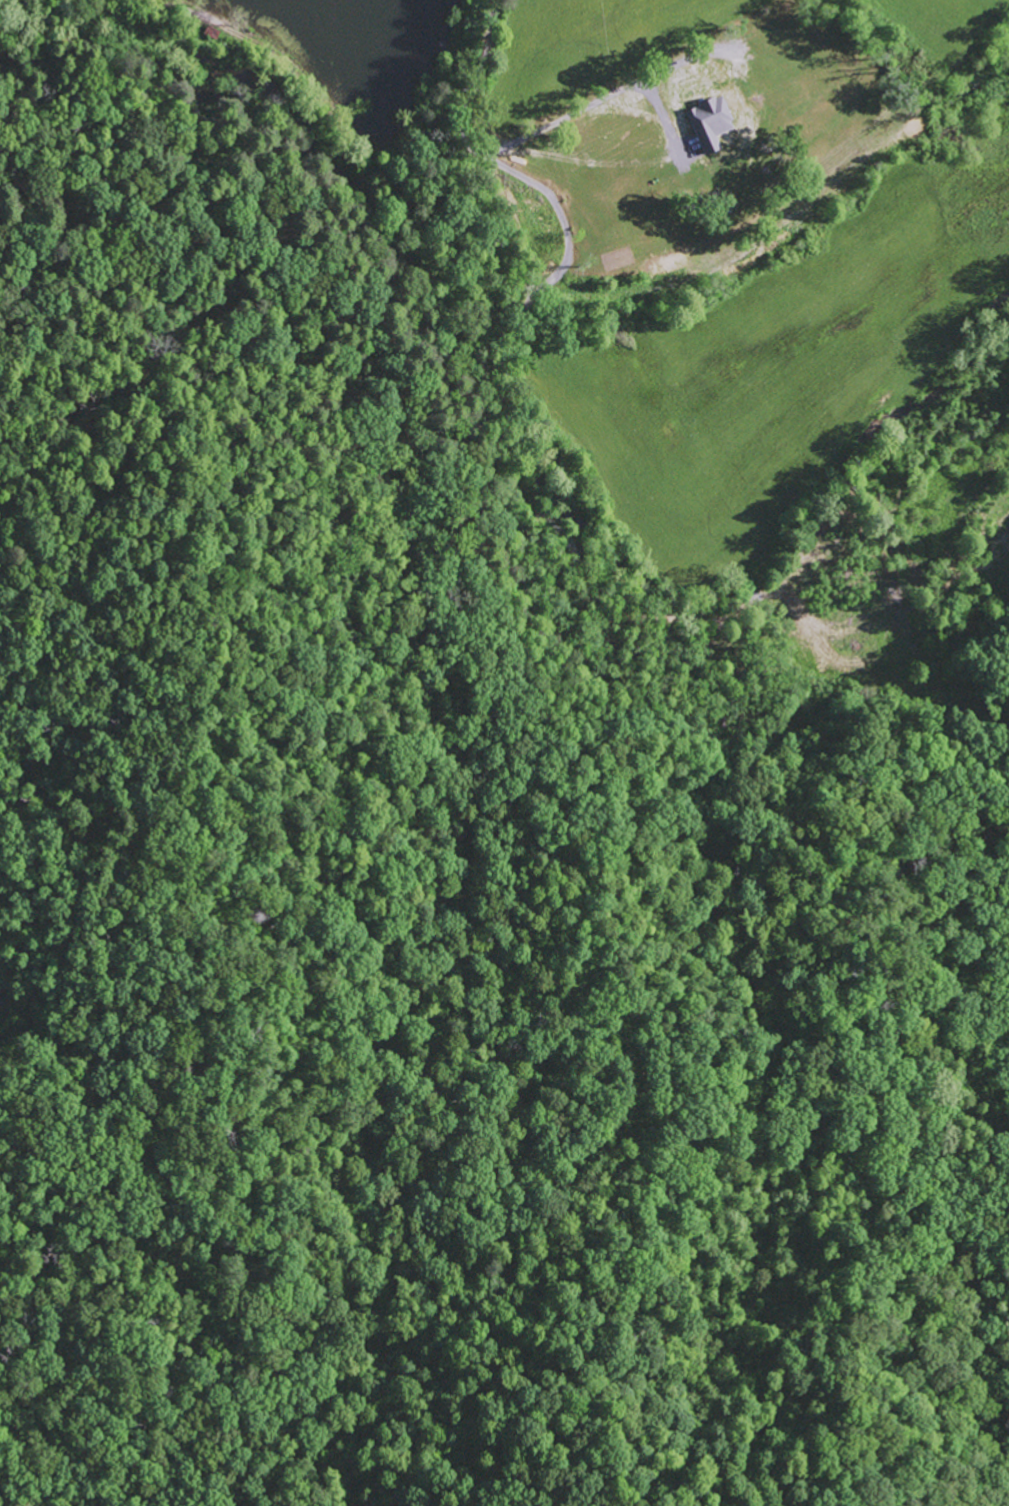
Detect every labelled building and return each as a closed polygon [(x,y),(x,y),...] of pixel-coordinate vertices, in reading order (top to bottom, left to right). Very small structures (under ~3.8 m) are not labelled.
[(717,135),(735,128),(722,95),(687,110),(705,156),(723,148),(717,135)]
